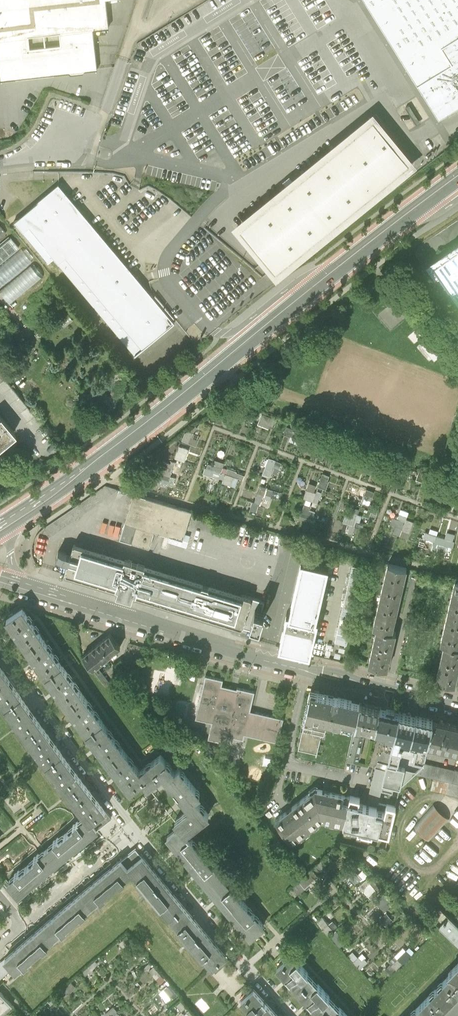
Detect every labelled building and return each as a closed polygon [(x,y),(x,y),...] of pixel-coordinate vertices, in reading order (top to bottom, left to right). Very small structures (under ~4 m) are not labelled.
[(4,80),(104,69),(100,27),(113,26),(110,1),(124,0),(0,0),(0,43),(4,80)] [(439,116),(457,104),(457,0),(366,0),(439,116)] [(314,115),(256,20),(220,41),(278,136),(314,115)] [(372,112),(233,228),(277,280),(416,164),(372,112)] [(64,186),(20,220),(134,360),(178,321),(64,186)] [(11,304),(45,276),(0,221),(0,291),(11,304)] [(431,265),(457,304),(457,247),(431,265)] [(420,326),(409,335),(415,341),(426,332),(420,326)] [(0,373),(0,389),(36,432),(44,426),(0,373)] [(15,434),(0,416),(0,446),(15,434)] [(181,443),(177,456),(188,459),(192,447),(181,443)] [(273,476),(275,470),(280,471),(285,460),(271,455),(264,473),(273,476)] [(217,458),(217,463),(208,462),(207,473),(223,476),(226,459),(217,458)] [(241,486),(246,471),(229,466),(225,481),(241,486)] [(312,480),(301,519),(316,523),(321,505),(314,503),(319,483),(312,480)] [(280,496),(283,490),(261,482),(251,509),(259,512),(265,495),(273,498),(274,494),(280,496)] [(363,485),(359,496),(372,500),(375,489),(363,485)] [(135,493),(120,537),(150,546),(155,529),(184,538),(193,510),(135,493)] [(395,532),(411,536),(416,519),(409,517),(412,509),(402,507),(395,532)] [(346,521),(349,521),(349,531),(366,531),(366,513),(347,513),(346,521)] [(439,534),(440,530),(427,527),(423,546),(450,552),(455,532),(449,530),(448,536),(439,534)] [(73,553),(60,549),(57,558),(69,561),(66,573),(118,588),(117,594),(133,599),(135,594),(203,614),(257,631),(258,626),(261,627),(268,604),(265,603),(266,599),(76,542),(73,553)] [(329,562),(302,556),(290,611),(288,611),(279,646),(311,654),(319,619),(316,618),(329,562)] [(354,642),(364,564),(349,562),(339,640),(354,642)] [(379,593),(400,598),(408,567),(387,562),(379,593)] [(448,610),(457,612),(457,579),(455,578),(448,610)] [(375,626),(393,630),(400,598),(379,593),(372,625),(375,626)] [(45,673),(61,661),(21,605),(5,617),(15,631),(35,659),(45,673)] [(448,610),(441,642),(444,643),(457,646),(457,612),(448,610)] [(393,630),(375,626),(367,661),(389,666),(397,631),(393,630)] [(110,634),(83,655),(94,669),(98,665),(121,647),(110,634)] [(444,643),(436,680),(456,684),(457,675),(457,646),(444,643)] [(87,729),(103,718),(61,661),(45,673),(56,687),(76,715),(87,729)] [(11,679),(0,664),(0,699),(5,705),(21,693),(11,679)] [(111,681),(98,665),(94,669),(106,684),(111,681)] [(250,710),(254,692),(236,688),(236,690),(220,687),(222,681),(205,677),(195,720),(211,723),(207,739),(225,743),(226,736),(243,740),(244,733),(279,741),(284,718),(250,710)] [(329,718),(331,718),(357,724),(362,702),(337,697),(312,691),(299,747),(317,751),(322,732),(325,732),(329,718)] [(63,750),(53,736),(32,707),(21,693),(5,705),(46,762),(63,750)] [(377,729),(382,707),(362,702),(357,724),(350,755),(360,757),(367,726),(377,729)] [(390,756),(401,711),(382,707),(377,729),(387,731),(387,733),(384,734),(379,754),(390,756)] [(405,735),(413,737),(418,715),(401,711),(390,756),(399,758),(405,735)] [(425,760),(430,740),(435,719),(418,715),(413,737),(420,739),(415,758),(425,760)] [(137,772),(140,770),(103,718),(87,729),(97,744),(119,774),(130,789),(143,780),(137,772)] [(435,719),(430,740),(457,747),(457,724),(435,719)] [(90,822),(91,821),(106,810),(95,795),(74,765),(63,750),(46,762),(85,816),(90,822)] [(186,834),(187,833),(210,814),(196,797),(202,793),(181,767),(176,771),(161,753),(140,770),(137,772),(143,780),(148,786),(160,776),(163,773),(177,790),(191,807),(187,810),(175,820),(179,826),(186,834)] [(390,756),(379,754),(377,765),(388,768),(390,756)] [(399,758),(390,756),(388,768),(386,779),(402,782),(407,760),(399,758)] [(421,774),(457,783),(457,770),(423,762),(421,774)] [(388,768),(377,765),(370,800),(387,800),(386,779),(388,768)] [(322,821),(344,826),(349,804),(346,803),(348,797),(315,789),(273,822),(292,846),(322,821)] [(351,798),(349,804),(344,826),(390,836),(396,808),(387,806),(385,815),(378,813),(379,809),(363,805),(364,801),(351,798)] [(448,818),(432,804),(413,826),(428,840),(448,818)] [(111,816),(106,810),(91,821),(97,827),(111,816)] [(74,826),(68,831),(79,845),(98,829),(97,827),(91,821),(90,822),(85,816),(78,822),(78,821),(73,825),(74,826)] [(186,834),(179,826),(168,835),(178,848),(199,873),(220,899),(241,924),(251,937),(265,926),(187,833),(186,834)] [(55,842),(48,847),(59,861),(79,845),(68,831),(59,838),(58,836),(53,840),(55,842)] [(34,859),(27,865),(38,878),(59,861),(48,847),(40,853),(39,852),(33,857),(34,859)] [(121,859),(127,866),(141,854),(135,847),(121,859)] [(329,852),(294,883),(302,892),(328,868),(325,864),(333,857),(329,852)] [(132,872),(169,916),(184,904),(174,893),(152,867),(141,854),(127,866),(132,872)] [(91,884),(81,892),(92,905),(100,899),(101,901),(103,899),(105,897),(104,895),(119,883),(120,885),(123,883),(125,881),(124,879),(132,872),(127,866),(121,859),(111,867),(91,884)] [(18,893),(38,878),(27,865),(20,871),(18,869),(14,872),(16,874),(8,881),(18,893)] [(362,883),(375,896),(382,890),(369,876),(362,883)] [(85,912),(92,905),(81,892),(72,900),(53,916),(43,925),(55,938),(61,932),(62,934),(65,932),(67,930),(65,928),(80,916),(81,917),(84,915),(86,913),(85,912)] [(457,939),(457,925),(435,902),(426,912),(455,941),(457,939)] [(194,917),(184,904),(169,916),(212,967),(226,955),(216,942),(194,917)] [(330,921),(335,918),(330,912),(320,919),(329,932),(335,927),(330,921)] [(47,945),(55,938),(43,925),(34,933),(13,950),(5,958),(13,967),(16,970),(23,964),(25,966),(28,964),(30,962),(28,960),(42,948),(43,949),(46,947),(48,946),(47,945)] [(342,944),(348,939),(338,928),(332,933),(342,944)] [(397,966),(410,953),(403,947),(391,960),(397,966)] [(361,966),(370,958),(364,951),(355,959),(361,966)] [(278,967),(299,990),(314,977),(293,954),(278,967)] [(0,962),(0,978),(13,967),(5,958),(0,962)] [(451,973),(457,980),(457,962),(449,971),(451,973)] [(457,994),(457,980),(451,973),(424,1000),(438,1014),(457,994)] [(299,990),(320,1014),(335,1000),(314,977),(299,990)] [(257,1015),(269,1015),(275,1011),(254,986),(241,998),(257,1015)] [(13,1004),(1,991),(0,992),(0,1015),(13,1004)] [(322,1015),(349,1015),(335,1000),(320,1014),(322,1015)] [(408,1015),(436,1015),(438,1014),(424,1000),(408,1015)] [(114,1015),(126,1015),(115,1004),(102,1015),(114,1015)]
